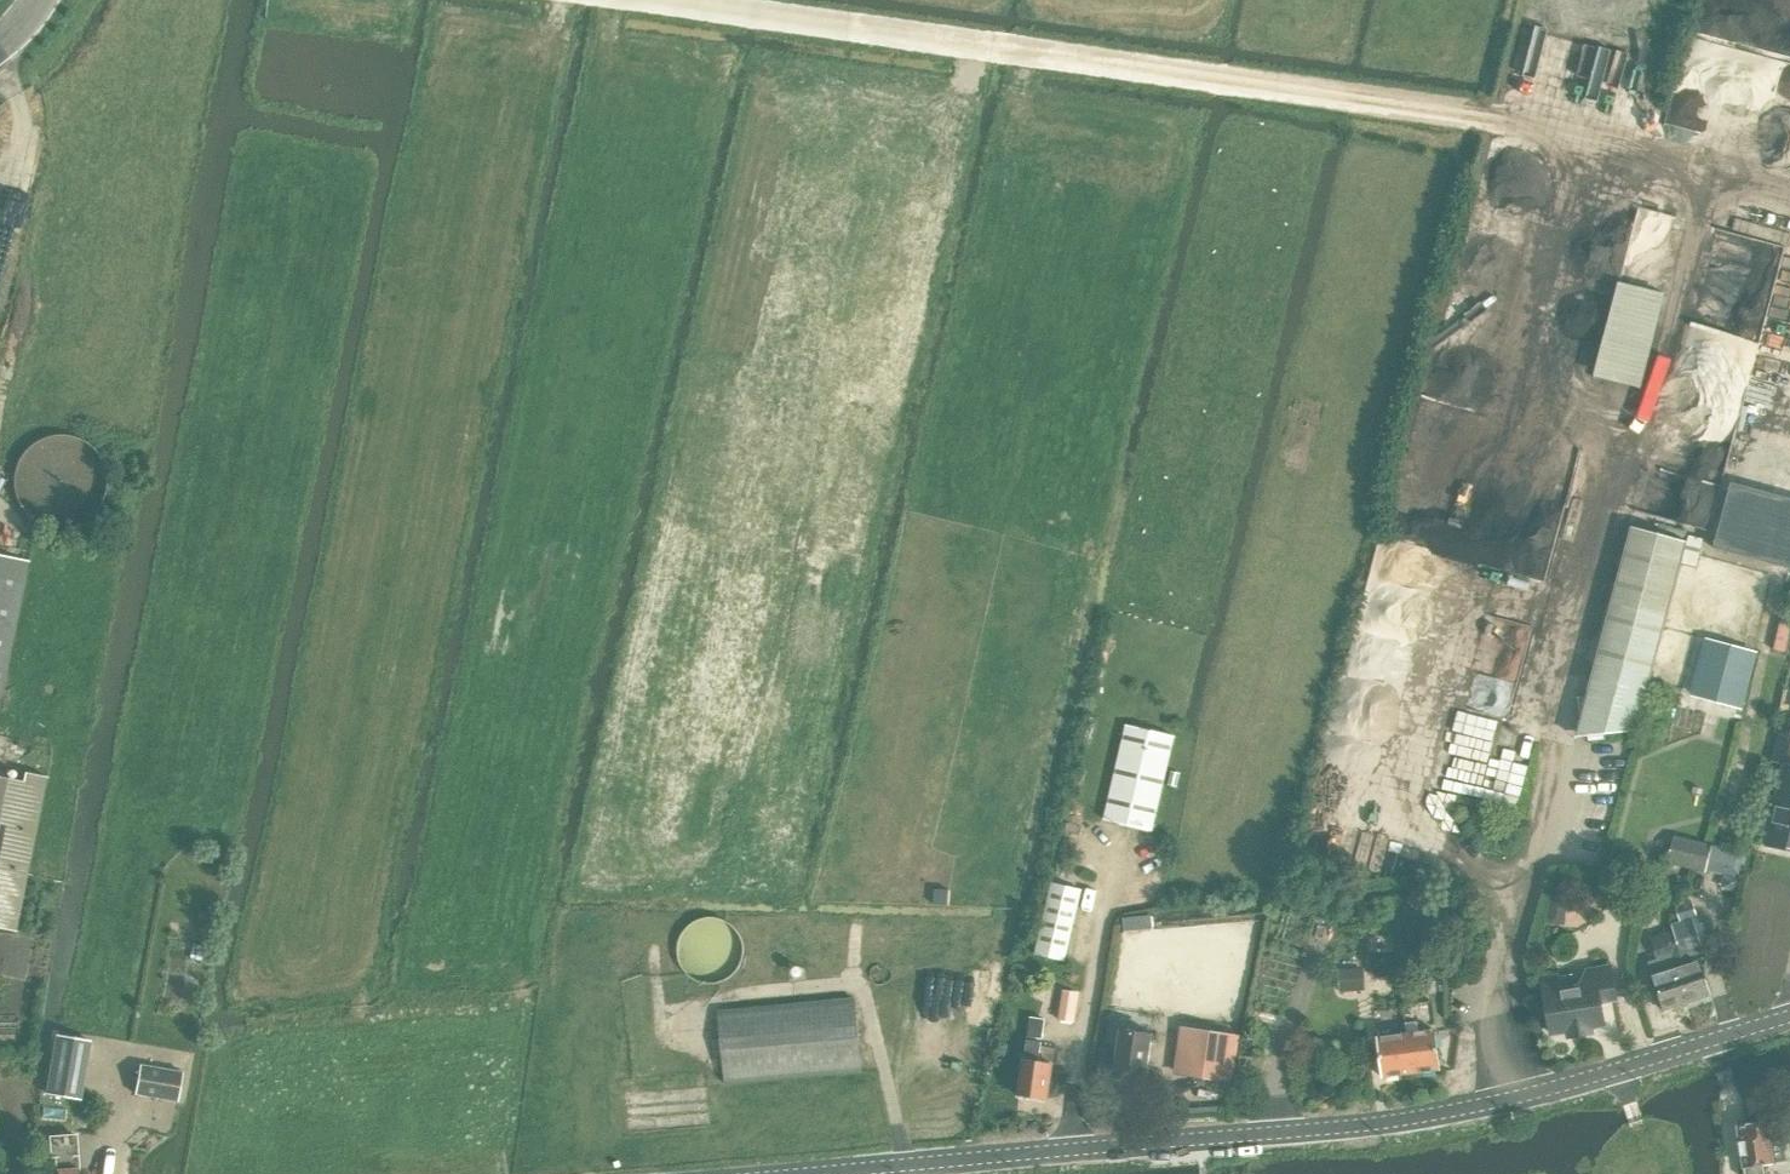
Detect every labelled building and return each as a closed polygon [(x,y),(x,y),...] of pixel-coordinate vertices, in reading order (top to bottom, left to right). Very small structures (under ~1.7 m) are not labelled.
[(107,497),(107,487),(107,478),(104,468),(100,461),(93,451),(86,446),(77,440),(68,438),(60,437),(51,437),(41,439),(31,444),(23,450),(16,457),(11,466),(8,475),(7,485),(7,495),(9,503),(14,514),(21,522),(27,528),(35,532),(46,536),(54,537),(67,537),(77,534),(85,529),(93,523),(99,515),(103,508),(107,497)] [(1713,548),(1789,569),(1789,497),(1731,481),(1713,548)] [(1586,696),(1579,697),(1583,737),(1637,731),(1682,563),(1688,541),(1632,526),(1586,696)] [(1688,541),(1682,563),(1696,567),(1703,539),(1690,536),(1688,541)] [(28,561),(0,555),(0,697),(28,561)] [(1752,651),(1710,640),(1695,697),(1737,708),(1752,651)] [(1783,720),(1780,735),(1789,744),(1789,717),(1783,720)] [(1152,832),(1175,737),(1127,726),(1105,820),(1152,832)] [(1759,829),(1768,831),(1765,845),(1789,851),(1789,766),(1784,765),(1772,816),(1762,813),(1759,829)] [(1171,770),(1168,784),(1177,787),(1180,772),(1171,770)] [(46,776),(24,772),(23,781),(0,777),(0,928),(15,931),(46,776)] [(1692,866),(1698,842),(1674,836),(1668,860),(1692,866)] [(1712,846),(1698,842),(1692,866),(1706,870),(1708,864),(1717,866),(1719,859),(1725,860),(1722,875),(1741,879),(1747,853),(1712,846)] [(1053,883),(1036,954),(1065,961),(1081,889),(1053,883)] [(1672,932),(1666,934),(1688,1004),(1711,996),(1700,962),(1692,965),(1689,955),(1702,951),(1691,917),(1670,924),(1672,932)] [(709,984),(712,984),(717,984),(721,983),(723,982),(727,981),(729,980),(732,977),(736,974),(738,971),(740,968),(741,966),(742,964),(743,962),(744,959),(744,957),(744,954),(744,951),(744,948),(743,943),(743,941),(742,939),(740,935),(739,933),(738,931),(735,927),(731,924),(728,922),(724,920),(720,919),(715,918),(712,918),(709,918),(704,918),(701,919),(697,921),(693,923),(689,926),(687,927),(686,929),(683,933),(681,937),(680,940),(679,942),(678,944),(678,947),(678,949),(678,951),(678,954),(678,956),(678,958),(679,960),(680,963),(681,965),(682,967),(684,971),(687,974),(690,977),(694,980),(697,981),(699,982),(703,984),(706,984),(709,984)] [(1139,918),(1124,919),(1125,931),(1140,930),(1139,918)] [(1660,962),(1650,965),(1664,1011),(1688,1004),(1666,934),(1652,938),(1660,962)] [(966,967),(978,970),(981,953),(969,951),(966,967)] [(1592,1033),(1591,1027),(1604,1025),(1600,1002),(1616,999),(1611,967),(1542,979),(1552,1034),(1568,1031),(1569,1037),(1592,1033)] [(1360,968),(1338,969),(1339,992),(1361,991),(1360,968)] [(1074,1022),(1078,994),(1064,992),(1060,1020),(1074,1022)] [(726,1083),(861,1071),(854,999),(719,1011),(726,1083)] [(1043,1037),(1045,1021),(1029,1019),(1027,1035),(1043,1037)] [(1420,1032),(1419,1022),(1405,1024),(1406,1034),(1407,1034),(1412,1074),(1440,1070),(1435,1030),(1420,1032)] [(1179,1075),(1233,1083),(1240,1036),(1186,1028),(1179,1075)] [(1146,1080),(1153,1034),(1121,1029),(1114,1075),(1146,1080)] [(1383,1077),(1412,1074),(1407,1034),(1406,1034),(1378,1037),(1383,1077)] [(56,1035),(45,1094),(80,1100),(90,1041),(56,1035)] [(1024,1059),(1019,1096),(1029,1097),(1031,1100),(1039,1101),(1042,1099),(1047,1100),(1052,1063),(1039,1061),(1042,1042),(1028,1040),(1025,1059),(1024,1059)] [(177,1103),(182,1072),(140,1065),(135,1096),(177,1103)] [(1767,1122),(1762,1119),(1751,1120),(1747,1125),(1747,1126),(1738,1127),(1744,1167),(1745,1173),(1764,1173),(1763,1165),(1783,1162),(1780,1144),(1771,1145),(1767,1122)] [(75,1136),(50,1138),(52,1156),(56,1156),(57,1173),(78,1173),(75,1136)]
